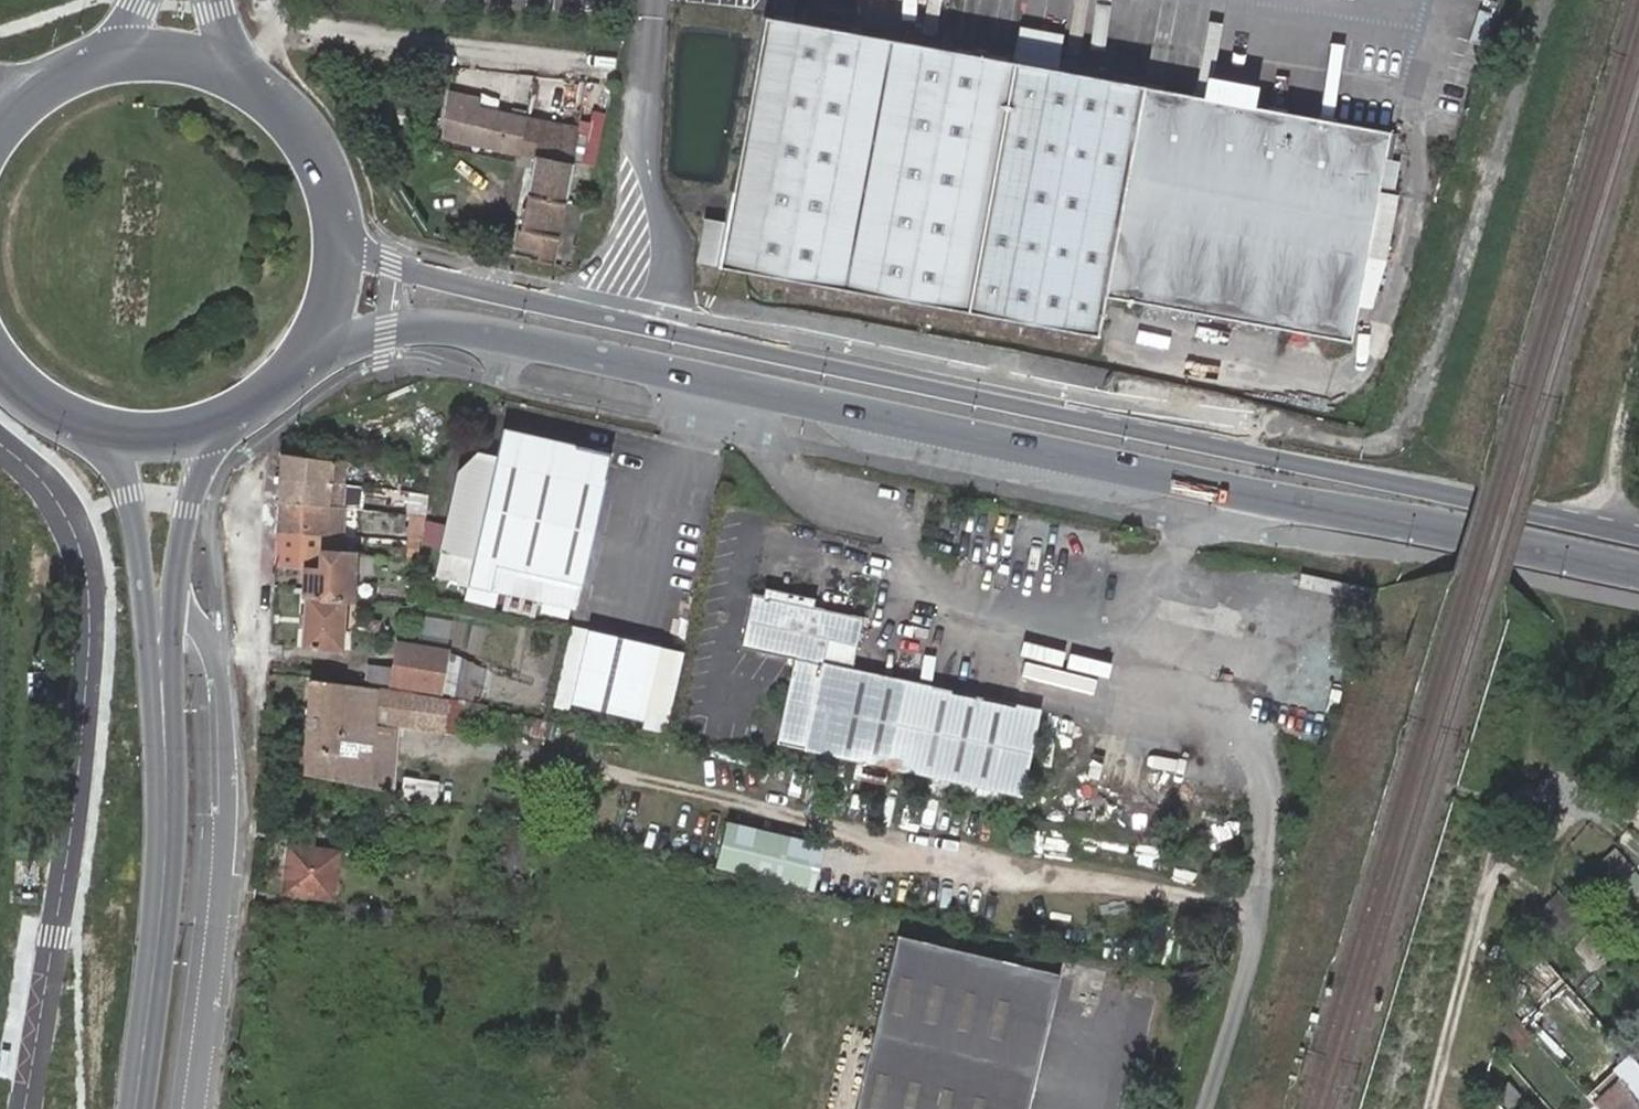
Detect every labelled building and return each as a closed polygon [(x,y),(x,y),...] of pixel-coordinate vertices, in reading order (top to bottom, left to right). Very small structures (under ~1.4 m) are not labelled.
[(1378,142),(1137,101),(761,38),(727,234),(720,277),(1095,341),(1102,302),(1323,340),(1348,345),(1351,323),(1359,273),(1367,219),(1369,204),(1371,194),(1374,175),(1378,142)] [(441,139),(518,156),(526,123),(483,112),(484,105),(450,97),(441,139)] [(531,159),(563,166),(571,134),(526,123),(518,156),(531,159)] [(525,244),(521,259),(538,263),(563,166),(531,159),(514,226),(527,230),(525,244)] [(1371,194),(1390,198),(1394,178),(1374,175),(1371,194)] [(1389,207),(1390,198),(1371,194),(1369,204),(1389,207)] [(511,241),(525,244),(527,230),(514,226),(511,241)] [(701,273),(720,277),(727,234),(708,230),(701,273)] [(1359,273),(1351,323),(1366,326),(1378,277),(1359,273)] [(607,445),(596,443),(492,430),(486,463),(472,532),(462,582),(489,587),(494,562),(583,579),(607,445)] [(308,457),(276,456),(275,480),(325,485),(326,473),(308,472),(308,457)] [(326,473),(326,458),(308,457),(308,472),(326,473)] [(472,532),(486,463),(461,457),(447,528),(472,532)] [(335,473),(335,458),(326,458),(326,473),(335,473)] [(340,474),(335,473),(326,473),(325,485),(339,486),(340,474)] [(343,507),(343,486),(339,486),(325,485),(275,480),(274,503),(325,506),(343,507)] [(426,494),(404,491),(403,511),(423,513),(426,494)] [(273,534),(324,535),(342,535),(343,507),(325,506),(274,503),(273,534)] [(366,554),(342,552),(342,535),(324,535),(273,534),(271,568),(300,570),(299,597),(349,599),(350,569),(365,569),(366,554)] [(419,537),(400,537),(399,555),(415,556),(419,537)] [(861,610),(751,584),(739,640),(791,651),(772,735),(1018,789),(1037,706),(850,662),(861,610)] [(349,599),(299,597),(299,648),(343,651),(345,600),(349,600),(349,599)] [(655,638),(582,622),(567,689),(640,706),(655,638)] [(368,676),(439,690),(446,654),(399,645),(396,664),(371,659),(368,676)] [(371,779),(374,741),(376,713),(378,682),(305,677),(301,757),(300,776),(351,779),(371,779)] [(439,692),(378,682),(376,713),(444,728),(445,721),(449,695),(439,692)] [(485,728),(488,701),(449,695),(445,721),(485,728)] [(558,723),(494,713),(492,729),(556,738),(558,723)] [(371,779),(382,780),(386,742),(374,741),(371,779)] [(728,823),(720,872),(820,889),(829,840),(728,823)] [(1635,869),(1616,847),(1602,860),(1620,881),(1635,869)] [(327,854),(282,849),(280,872),(287,874),(285,897),(322,901),(327,854)] [(1577,857),(1564,868),(1595,905),(1609,894),(1577,857)] [(1574,905),(1555,883),(1549,899),(1563,915),(1574,905)] [(389,911),(338,904),(336,921),(386,928),(389,911)] [(898,931),(856,1108),(1027,1108),(1060,970),(898,931)] [(1502,1101),(1509,1108),(1532,1108),(1514,1088),(1502,1101)]
